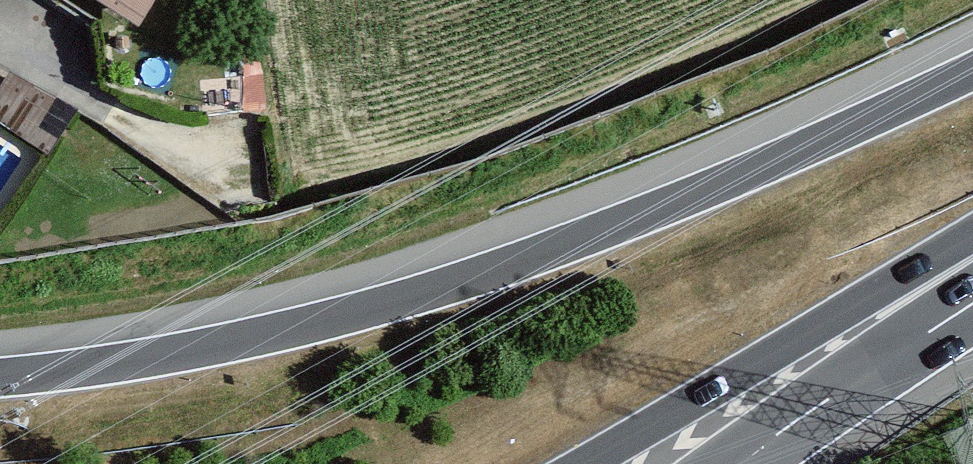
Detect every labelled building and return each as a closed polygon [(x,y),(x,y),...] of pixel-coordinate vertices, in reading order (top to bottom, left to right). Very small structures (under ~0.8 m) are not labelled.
[(142,12),(149,0),(123,0),(142,12)] [(0,89),(0,121),(45,155),(76,114),(15,69),(0,89)]
